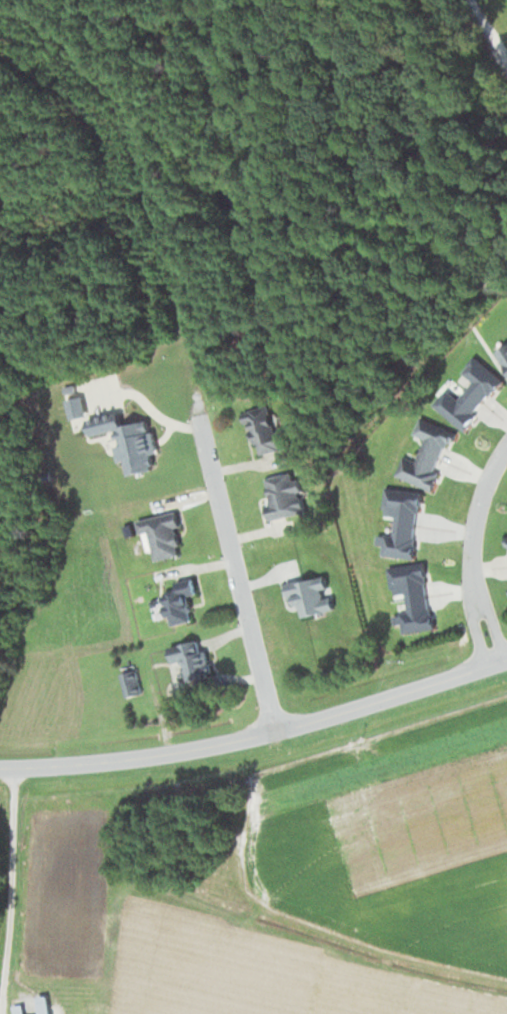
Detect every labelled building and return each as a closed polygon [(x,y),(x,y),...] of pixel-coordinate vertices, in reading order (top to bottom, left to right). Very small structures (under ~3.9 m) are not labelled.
[(493,346),(506,374),(506,339),(493,346)] [(154,468),(144,421),(121,426),(117,411),(85,417),(83,403),(76,404),(75,397),(64,399),(71,431),(85,428),(88,439),(111,434),(117,462),(123,461),(125,474),(154,468)] [(290,445),(285,427),(276,430),(268,403),(243,411),(257,455),(290,445)] [(431,489),(452,428),(417,417),(411,435),(422,439),(415,461),(399,455),(393,476),(431,489)] [(262,477),(270,519),(303,513),(295,471),(262,477)] [(135,520),(138,534),(147,532),(153,560),(182,554),(173,512),(135,520)] [(167,624),(191,620),(186,595),(194,594),(191,577),(174,580),(175,587),(161,590),(167,624)] [(209,676),(206,648),(198,649),(197,641),(168,644),(170,663),(182,662),(184,679),(209,676)] [(124,696),(139,693),(133,667),(118,671),(124,696)] [(47,995),(34,996),(36,1013),(48,1013),(47,995)] [(11,1013),(22,1013),(22,1004),(10,1005),(11,1013)]
